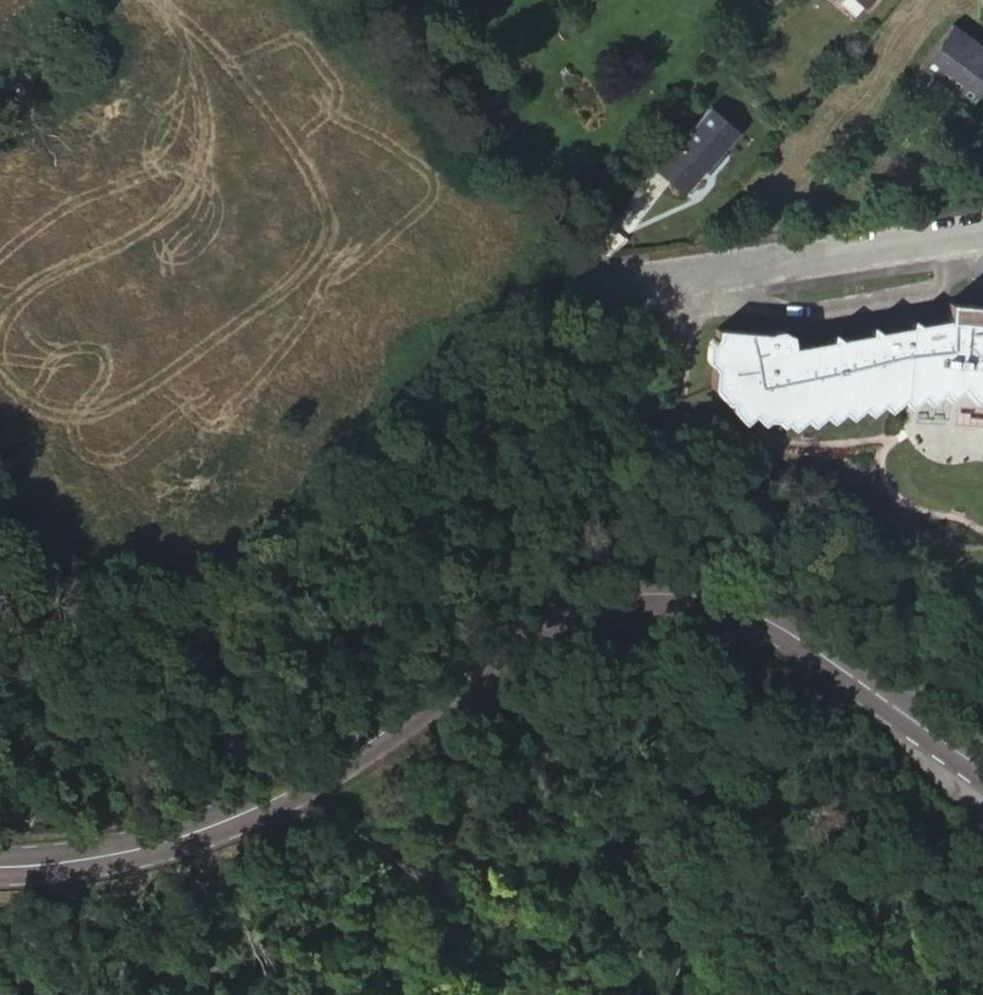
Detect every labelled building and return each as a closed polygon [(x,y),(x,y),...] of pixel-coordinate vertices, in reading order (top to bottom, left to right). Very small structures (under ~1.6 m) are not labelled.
[(950,28),(911,81),(913,83),(923,70),(969,104),(959,117),(961,119),(982,92),(982,60),(973,52),(976,47),(950,28)] [(733,133),(703,108),(651,168),(680,193),(701,169),(703,170),(707,170),(716,159),(716,155),(711,151),(717,146),(719,148),(733,133)] [(727,383),(729,385),(742,395),(741,397),(754,405),(755,404),(762,404),(767,410),(772,405),(779,405),(790,419),(798,413),(798,410),(802,410),(809,417),(815,411),(815,407),(821,407),(821,409),(827,413),(834,408),(835,404),(838,404),(839,406),(845,411),(853,403),(853,402),(858,401),(863,407),(870,401),(870,398),(875,398),(883,405),(889,399),(889,396),(893,395),(900,402),(907,396),(908,394),(914,394),(919,398),(925,393),(925,390),(930,390),(938,396),(943,391),(944,387),(948,386),(955,393),(961,387),(970,395),(976,388),(977,388),(982,389),(982,306),(947,303),(946,318),(919,323),(914,320),(908,325),(879,329),(874,325),(869,331),(841,335),(836,332),(832,337),(793,343),(791,331),(782,323),(763,324),(725,315),(724,319),(718,327),(724,334),(723,340),(715,348),(721,354),(720,375),(723,379),(727,383)]
